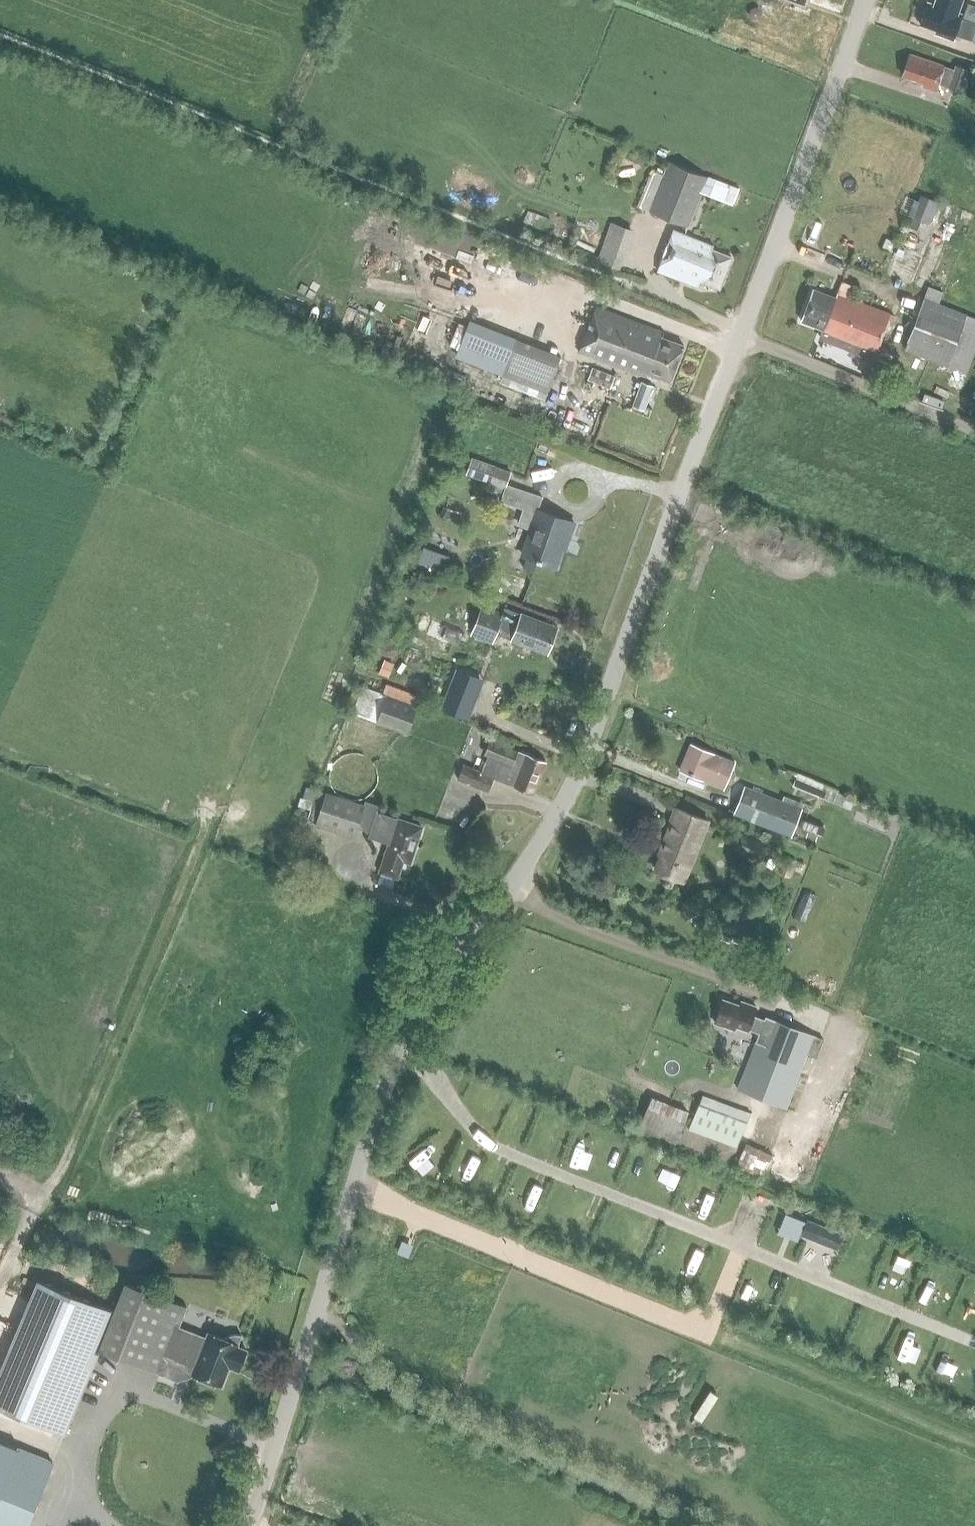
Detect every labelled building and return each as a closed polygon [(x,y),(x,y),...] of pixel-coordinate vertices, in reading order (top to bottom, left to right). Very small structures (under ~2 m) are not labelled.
[(927,2),(919,24),(939,31),(938,35),(953,40),(956,32),(967,36),(972,23),(961,19),(962,15),(957,13),(962,0),(934,0),(933,5),(927,2)] [(750,9),(748,14),(750,18),(755,20),(759,18),(761,14),(759,9),(755,7),(750,9)] [(947,89),(961,93),(968,71),(955,66),(953,71),(944,67),(944,66),(909,54),(901,76),(922,83),(920,86),(935,91),(937,84),(947,88),(947,89)] [(688,227),(702,192),(708,178),(669,162),(649,212),(688,227)] [(708,178),(702,192),(732,205),(739,190),(708,177),(708,178)] [(929,198),(920,194),(908,225),(917,229),(929,198)] [(620,267),(630,226),(607,220),(597,262),(620,267)] [(698,280),(718,288),(730,257),(710,250),(712,244),(673,229),(656,271),(696,286),(698,280)] [(882,277),(912,285),(918,262),(887,254),(882,277)] [(965,374),(974,350),(974,319),(938,304),(943,291),(929,285),(904,349),(965,374)] [(813,289),(801,321),(823,329),(820,338),(873,358),(888,319),(892,320),(894,315),(890,314),(890,313),(850,297),(837,293),(835,297),(813,289)] [(578,353),(639,375),(640,371),(669,382),(683,346),(661,338),(663,331),(596,306),(578,353)] [(544,398),(560,352),(463,319),(450,356),(500,373),(497,382),(544,398)] [(835,350),(824,346),(820,354),(831,359),(835,350)] [(609,387),(613,376),(591,368),(587,378),(609,387)] [(653,386),(641,381),(632,406),(645,410),(653,386)] [(464,475),(488,483),(494,465),(471,457),(464,475)] [(530,528),(521,554),(555,566),(564,538),(567,539),(573,522),(537,510),(541,497),(505,485),(500,501),(523,508),(517,524),(530,528)] [(437,551),(431,566),(444,571),(450,555),(437,551)] [(504,608),(502,614),(481,607),(471,634),(492,642),(497,629),(512,635),(511,639),(547,652),(556,628),(504,608)] [(425,635),(458,647),(463,632),(419,615),(414,627),(426,632),(425,635)] [(384,659),(378,673),(387,677),(393,663),(384,659)] [(469,703),(479,677),(456,668),(446,695),(469,703)] [(408,730),(417,708),(387,696),(378,718),(408,730)] [(463,765),(457,778),(488,791),(493,777),(532,792),(544,761),(518,751),(518,752),(489,740),(484,754),(488,755),(482,772),(463,765)] [(723,788),(734,763),(691,744),(680,770),(723,788)] [(789,834),(800,808),(744,786),(734,812),(789,834)] [(328,829),(330,824),(356,833),(358,828),(365,806),(363,805),(326,792),(315,824),(328,829)] [(660,847),(663,848),(655,870),(683,881),(707,820),(675,808),(660,847)] [(402,858),(409,861),(411,856),(412,857),(415,849),(413,849),(420,826),(396,818),(396,819),(376,812),(370,832),(369,835),(388,842),(385,852),(385,853),(379,869),(396,875),(402,858)] [(741,833),(734,849),(757,859),(764,843),(741,833)] [(777,873),(790,877),(795,862),(782,858),(777,873)] [(756,1006),(741,1001),(740,1005),(723,998),(714,1022),(734,1029),(735,1025),(747,1030),(748,1028),(759,1032),(756,1038),(743,1070),(737,1087),(787,1106),(807,1052),(816,1056),(823,1037),(765,1015),(764,1019),(753,1014),(756,1006)] [(674,1139),(686,1109),(647,1094),(636,1123),(674,1139)] [(701,1095),(695,1109),(688,1129),(737,1147),(749,1112),(701,1095)] [(737,1161),(764,1171),(771,1152),(745,1142),(737,1161)] [(843,1233),(817,1223),(811,1239),(836,1249),(843,1233)] [(223,1340),(207,1333),(204,1339),(177,1327),(185,1307),(125,1282),(99,1348),(158,1372),(166,1354),(193,1366),(190,1374),(219,1386),(227,1368),(236,1372),(245,1351),(235,1347),(240,1336),(233,1335),(228,1337),(223,1340)] [(51,1462),(0,1441),(0,1525),(25,1525),(51,1462)]
